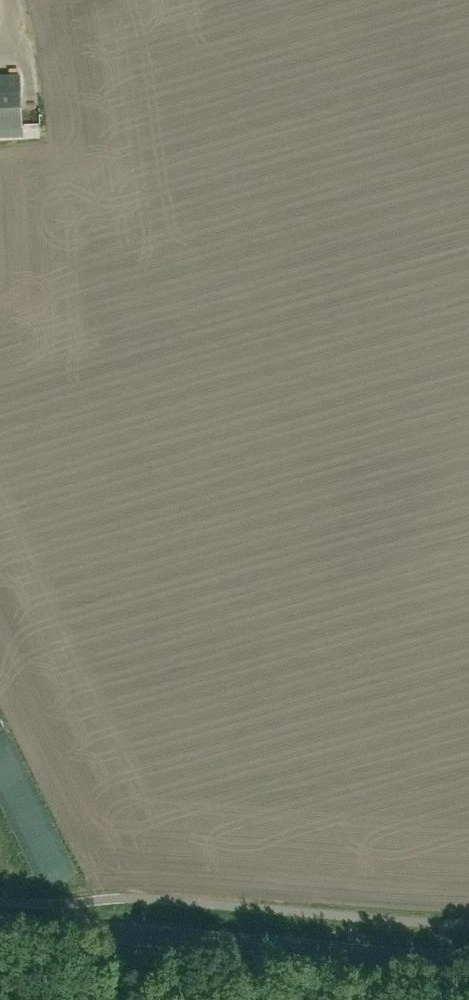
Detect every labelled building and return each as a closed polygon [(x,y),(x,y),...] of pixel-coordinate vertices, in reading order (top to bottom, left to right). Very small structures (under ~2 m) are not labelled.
[(30,135),(29,88),(0,88),(0,136),(30,135)]
